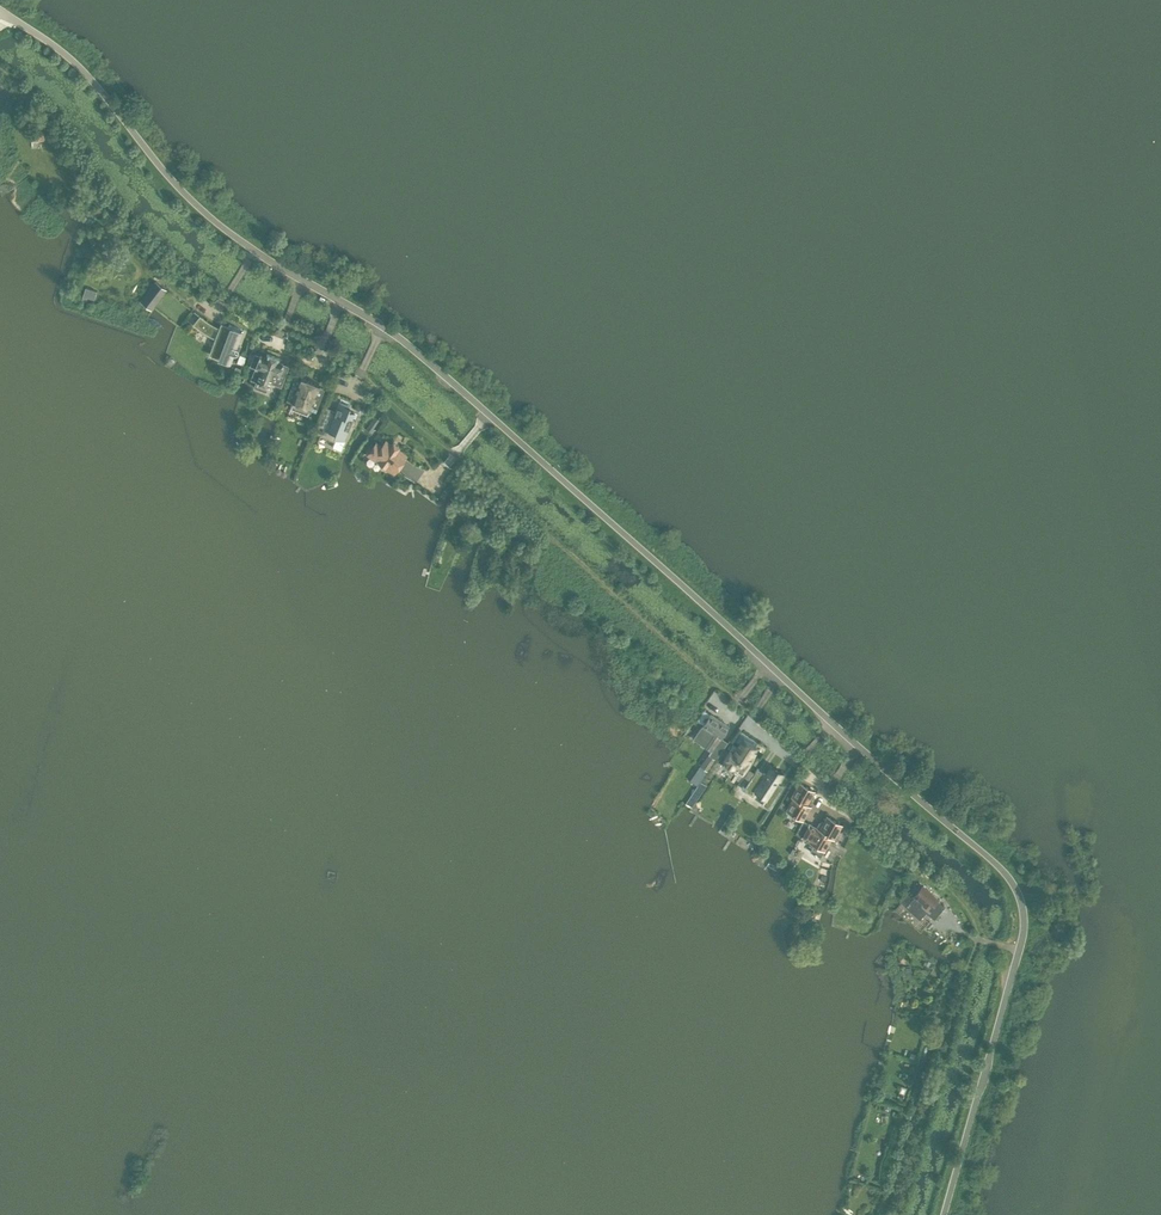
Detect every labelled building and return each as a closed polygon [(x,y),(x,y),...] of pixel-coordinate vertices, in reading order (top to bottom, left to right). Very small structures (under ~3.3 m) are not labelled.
[(112,295),(114,289),(96,281),(98,276),(93,274),(88,285),(112,295)] [(155,280),(140,300),(152,309),(167,289),(155,280)] [(83,296),(94,299),(97,291),(85,287),(83,296)] [(231,362),(234,353),(237,353),(238,351),(239,349),(237,347),(242,332),(222,325),(221,328),(215,325),(210,322),(204,319),(200,315),(195,322),(201,326),(199,329),(204,333),(210,336),(216,339),(211,354),(231,362)] [(265,356),(254,352),(250,364),(255,366),(250,378),(256,381),(254,386),(266,391),(270,382),(281,386),(288,367),(289,365),(278,361),(279,357),(267,352),(265,356)] [(286,399),(292,401),(290,406),(308,413),(311,408),(315,409),(324,388),(318,386),(319,384),(301,377),(296,392),(290,389),(286,399)] [(324,405),(317,423),(323,425),(319,434),(332,439),(334,440),(337,434),(344,437),(345,433),(349,435),(353,425),(354,426),(355,423),(354,422),(358,413),(347,408),(349,402),(339,398),(334,411),(331,410),(332,408),(324,405)] [(391,445),(386,441),(382,446),(376,442),(370,451),(381,459),(379,462),(385,466),(387,463),(396,469),(406,455),(397,449),(399,446),(393,442),(391,445)] [(710,713),(694,738),(711,750),(708,755),(715,760),(727,742),(720,737),(728,725),(710,713)] [(734,769),(744,776),(748,769),(757,756),(756,755),(756,756),(752,754),(757,747),(743,737),(738,745),(735,744),(732,742),(727,750),(729,751),(721,764),(732,771),(734,769)] [(708,755),(697,770),(704,774),(715,760),(708,755)] [(743,785),(742,788),(753,795),(756,789),(766,795),(761,804),(768,809),(783,786),(776,781),(783,772),(769,763),(764,772),(757,768),(745,786),(743,785)] [(793,797),(786,809),(789,811),(787,813),(799,820),(801,818),(803,819),(810,805),(808,804),(812,798),(810,796),(814,790),(799,782),(791,795),(793,797)] [(801,835),(801,836),(810,841),(813,843),(812,845),(813,846),(812,846),(810,850),(814,852),(813,854),(815,855),(816,854),(820,856),(824,849),(832,836),(834,837),(841,824),(837,821),(827,815),(823,821),(821,820),(817,827),(815,826),(808,822),(801,835)] [(808,822),(803,819),(796,832),(801,835),(808,822)] [(817,881),(827,883),(830,870),(821,867),(817,881)] [(853,893),(857,881),(842,877),(839,888),(853,893)] [(944,906),(936,899),(922,886),(913,896),(905,906),(919,918),(926,911),(934,918),(944,906)]
